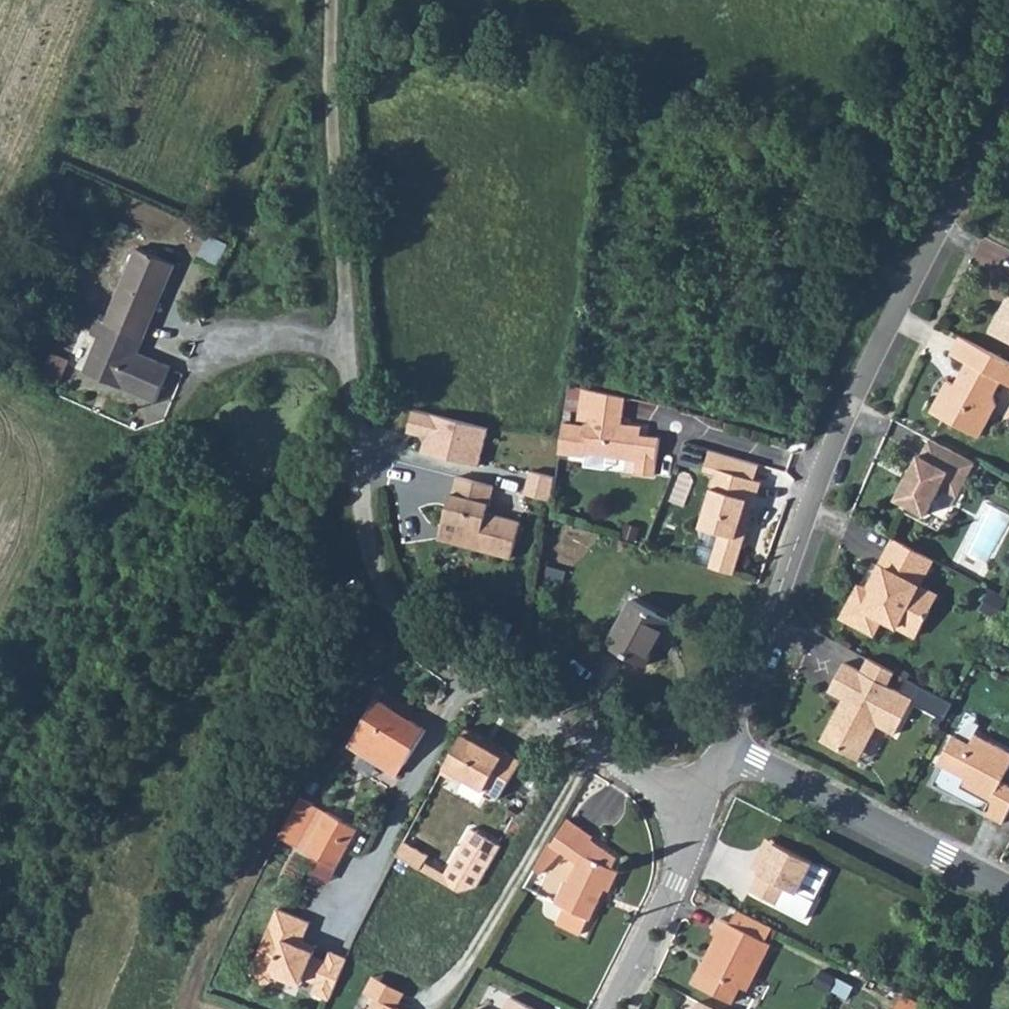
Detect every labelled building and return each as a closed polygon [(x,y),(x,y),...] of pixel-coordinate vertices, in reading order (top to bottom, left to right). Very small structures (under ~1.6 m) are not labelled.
[(199,257),(218,266),(228,243),(210,235),(199,257)] [(138,248),(107,321),(131,332),(144,337),(175,264),(138,248)] [(998,316),(1005,313),(1008,306),(1008,298),(1008,297),(998,316)] [(1005,313),(998,316),(990,332),(1008,342),(1008,306),(1005,313)] [(123,351),(131,332),(107,321),(98,318),(91,334),(99,337),(84,372),(156,402),(171,366),(139,353),(131,350),(129,353),(123,351)] [(144,337),(131,332),(123,351),(129,353),(131,350),(139,353),(145,338),(144,337)] [(959,337),(951,354),(968,363),(964,368),(967,374),(960,387),(948,380),(931,411),(980,437),(997,406),(994,396),(1002,381),(1008,384),(1008,362),(959,337)] [(34,371),(60,382),(70,361),(52,353),(48,362),(39,357),(34,371)] [(588,426),(564,423),(562,438),(559,454),(585,457),(586,452),(638,459),(636,473),(655,476),(660,438),(640,435),(626,433),(627,426),(622,425),(626,397),(583,388),(579,420),(589,422),(588,426)] [(414,410),(409,431),(427,436),(422,453),(481,468),(491,430),(414,410)] [(642,428),(627,426),(626,433),(640,435),(642,428)] [(976,463),(930,439),(922,456),(919,454),(896,499),(927,515),(942,487),(958,496),(976,463)] [(755,480),(760,464),(710,450),(705,470),(717,474),(719,469),(755,480)] [(747,520),(751,521),(762,482),(755,480),(719,469),(717,474),(701,527),(721,533),(710,568),(734,575),(748,530),(745,525),(747,520)] [(556,477),(531,473),(527,496),(552,501),(556,477)] [(451,494),(439,540),(512,558),(521,522),(488,513),(494,486),(458,476),(454,494),(451,494)] [(920,586),(934,559),(894,539),(872,580),(878,584),(873,593),(867,590),(863,598),(855,594),(842,617),(875,634),(883,618),(917,636),(931,611),(912,601),(920,586)] [(872,580),(867,590),(873,593),(878,584),(872,580)] [(938,595),(920,586),(912,601),(931,611),(938,595)] [(982,609),(997,617),(1006,600),(991,592),(982,609)] [(633,599),(609,643),(647,664),(671,620),(633,599)] [(895,672),(868,658),(861,671),(888,685),(895,672)] [(861,671),(845,663),(830,691),(843,698),(848,700),(843,709),(837,711),(822,740),(850,755),(863,731),(872,736),(878,725),(895,734),(912,702),(945,719),(953,703),(908,679),(901,692),(888,685),(861,671)] [(843,698),(837,711),(843,709),(848,700),(843,698)] [(349,745),(364,754),(372,741),(407,763),(427,730),(411,720),(408,724),(390,713),(393,709),(377,699),(349,745)] [(466,729),(442,772),(457,781),(466,779),(499,798),(522,760),(506,751),(503,756),(479,742),(482,738),(466,729)] [(863,731),(850,755),(859,760),(872,736),(863,731)] [(954,735),(939,763),(943,765),(934,784),(985,811),(984,813),(1003,823),(1008,812),(1008,785),(1002,782),(1008,768),(1008,752),(976,734),(971,744),(954,735)] [(372,741),(364,754),(398,776),(407,763),(372,741)] [(328,812),(305,851),(336,868),(358,829),(328,812)] [(568,819),(552,844),(563,852),(579,863),(570,882),(566,880),(556,903),(565,907),(557,923),(581,934),(589,919),(591,919),(605,888),(610,890),(619,871),(613,868),(618,858),(592,839),(593,837),(568,819)] [(502,845),(472,828),(441,880),(461,891),(479,887),(502,845)] [(429,856),(404,841),(398,855),(421,869),(429,856)] [(550,842),(535,869),(542,874),(563,852),(552,844),(550,842)] [(776,842),(760,873),(751,891),(807,921),(818,901),(799,891),(813,861),(776,842)] [(302,982),(304,978),(313,956),(315,952),(306,948),(303,940),(310,922),(277,909),(251,972),(254,978),(264,983),(271,980),(275,970),(302,982)] [(708,966),(703,964),(694,983),(733,1003),(741,987),(748,990),(771,943),(721,918),(713,933),(718,935),(722,937),(708,966)] [(326,961),(317,983),(313,993),(330,1000),(347,958),(330,951),(326,961)] [(304,978),(317,983),(326,961),(313,956),(304,978)] [(405,992),(374,976),(366,992),(377,998),(397,1007),(405,992)] [(900,1000),(917,1008),(920,1002),(903,994),(900,1000)] [(512,997),(505,1008),(535,1008),(512,997)] [(377,998),(371,1008),(400,1008),(397,1007),(377,998)] [(895,1008),(917,1008),(900,1000),(895,1008)]
